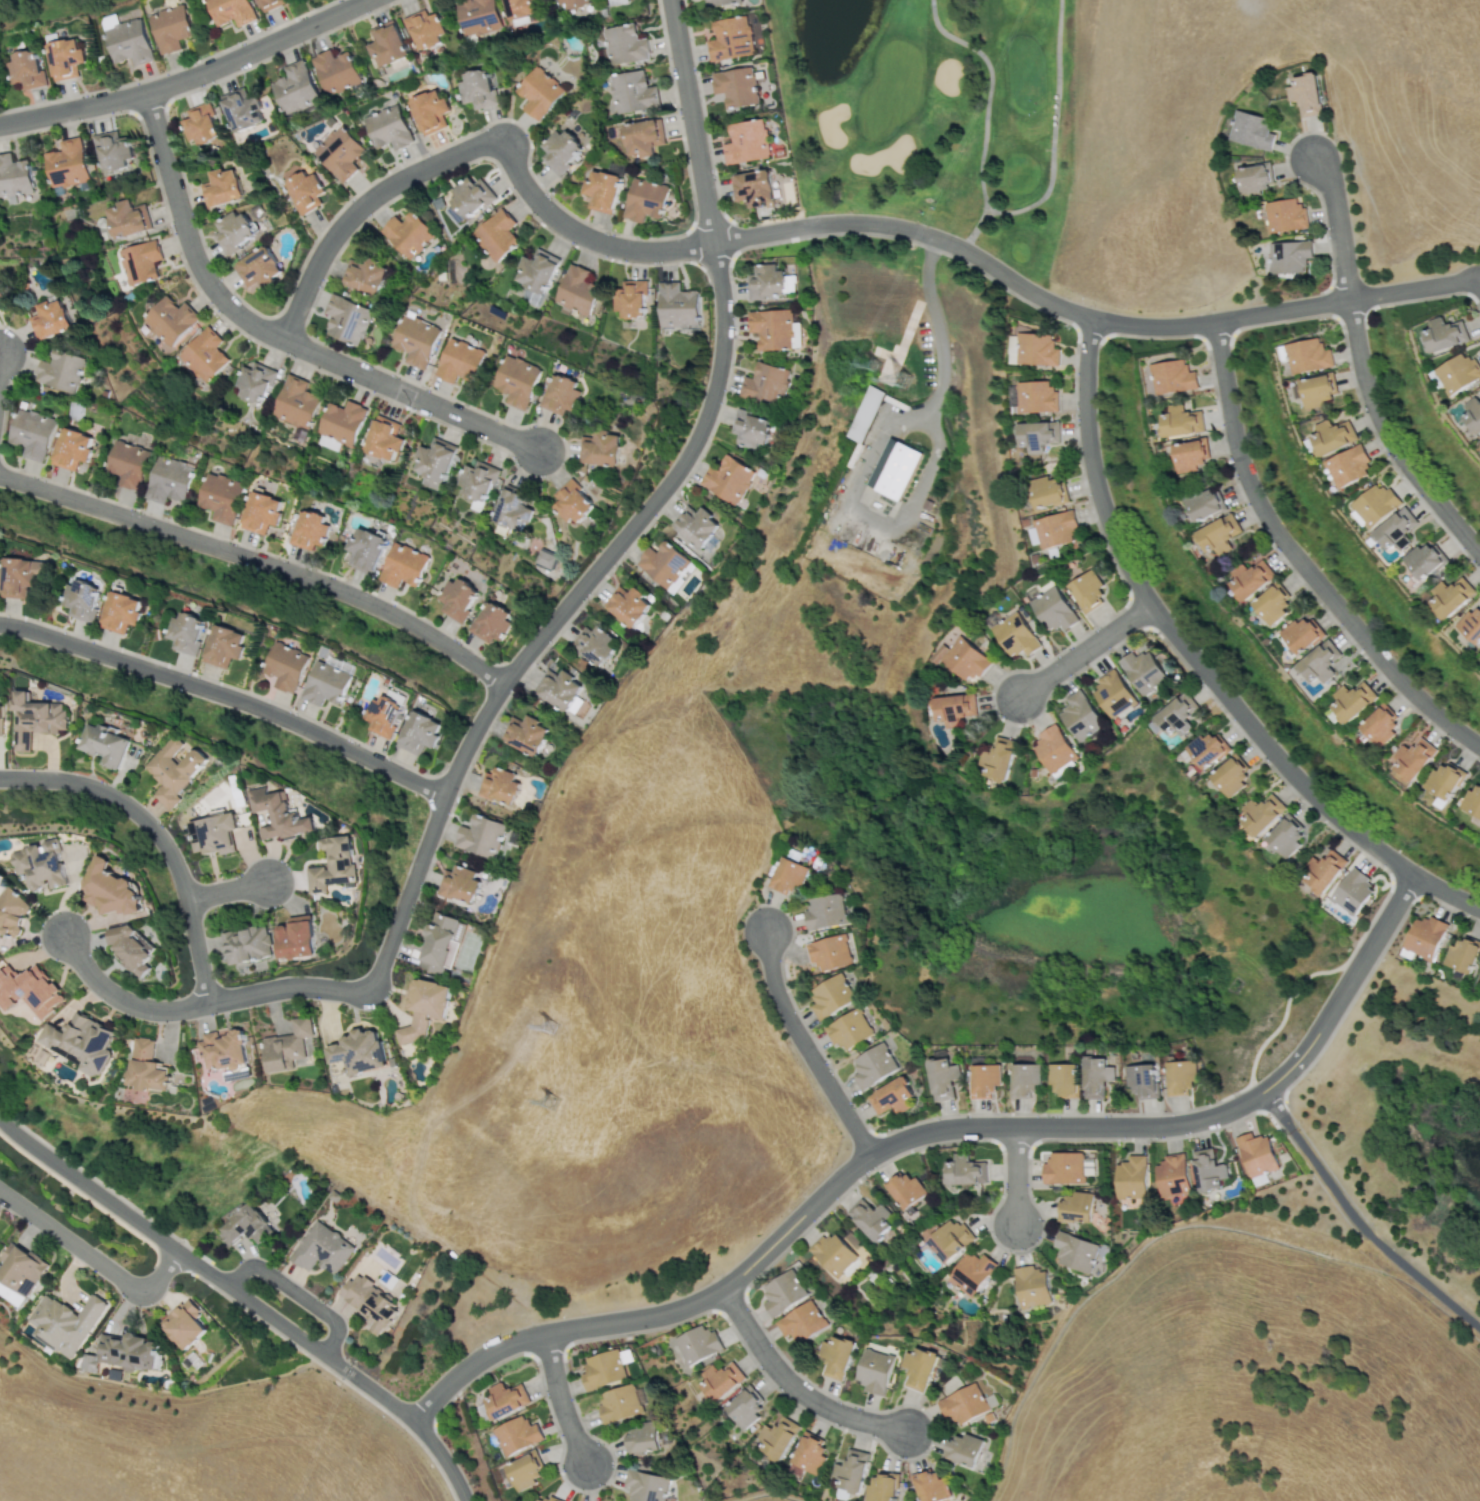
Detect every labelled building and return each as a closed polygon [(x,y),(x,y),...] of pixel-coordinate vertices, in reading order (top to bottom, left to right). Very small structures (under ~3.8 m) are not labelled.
[(249,0),(206,0),(218,26),(234,19),(238,27),(257,18),(249,0)] [(495,0),(464,0),(456,2),(463,35),(501,26),(495,0)] [(510,20),(543,11),(540,0),(504,0),(510,20)] [(566,2),(567,9),(591,6),(590,0),(560,0),(560,3),(566,2)] [(160,55),(181,49),(179,40),(194,36),(185,4),(149,13),(160,55)] [(444,32),(436,12),(427,16),(424,9),(404,17),(418,52),(441,42),(438,35),(444,32)] [(154,61),(141,17),(117,24),(114,14),(100,18),(114,63),(131,58),(134,67),(154,61)] [(710,61),(754,54),(748,15),(713,20),(715,39),(707,40),(710,61)] [(367,45),(377,69),(409,55),(393,19),(370,29),(375,41),(367,45)] [(650,59),(647,37),(637,39),(635,23),(603,28),(608,65),(650,59)] [(52,81),(79,77),(77,63),(86,62),(84,48),(78,49),(77,38),(47,42),(52,81)] [(19,90),(45,86),(39,48),(12,53),(13,61),(7,62),(11,84),(18,83),(19,90)] [(334,57),(330,49),(310,58),(327,96),(362,81),(349,51),(334,57)] [(282,67),(286,77),(270,83),(284,116),(320,101),(303,58),(282,67)] [(516,90),(528,101),(522,108),(539,122),(566,90),(536,65),(516,90)] [(497,104),(485,67),(462,74),(463,80),(456,82),(463,104),(471,101),(474,111),(497,104)] [(712,72),(714,94),(724,93),(726,108),(758,104),(753,67),(712,72)] [(657,85),(647,86),(644,69),(609,74),(614,113),(660,107),(657,85)] [(1291,76),(1292,86),(1285,87),(1287,101),(1297,100),(1299,117),(1321,115),(1316,73),(1291,76)] [(264,121),(254,96),(248,98),(244,87),(220,96),(233,132),(264,121)] [(423,135),(446,125),(442,114),(450,110),(445,97),(440,99),(436,88),(408,99),(423,135)] [(180,121),(189,141),(194,138),(198,146),(221,135),(206,101),(186,111),(188,117),(180,121)] [(414,141),(397,103),(362,118),(376,149),(391,142),(394,150),(414,141)] [(1274,134),(1268,132),(1271,119),(1235,110),(1228,140),(1270,150),(1274,134)] [(664,143),(662,132),(658,132),(656,119),(621,124),(627,158),(653,154),(651,145),(664,143)] [(769,159),(764,119),(728,123),(730,142),(723,143),(725,164),(769,159)] [(358,168),(352,162),(366,150),(340,124),(312,151),(343,183),(358,168)] [(91,136),(103,173),(133,164),(121,127),(91,136)] [(558,176),(571,164),(569,162),(584,148),(566,129),(561,134),(556,130),(540,145),(547,152),(541,157),(558,176)] [(50,187),(89,180),(81,136),(59,140),(61,150),(44,153),(50,187)] [(33,192),(29,159),(12,161),(11,153),(0,154),(0,196),(33,192)] [(1236,168),(1239,194),(1271,191),(1268,164),(1236,168)] [(244,197),(236,168),(224,172),(223,168),(209,172),(213,186),(202,189),(207,208),(244,197)] [(611,214),(621,177),(589,168),(583,193),(590,195),(587,208),(611,214)] [(321,193),(309,169),(283,182),(300,215),(322,204),(317,195),(321,193)] [(729,175),(734,201),(747,199),(748,208),(774,204),(768,169),(729,175)] [(495,196),(480,177),(473,183),(467,176),(450,190),(457,198),(443,210),(456,225),(466,217),(468,218),(495,196)] [(622,217),(643,223),(645,214),(661,219),(669,186),(633,176),(622,217)] [(151,228),(144,203),(131,206),(129,198),(115,201),(116,205),(105,209),(113,239),(151,228)] [(1263,203),(1267,233),(1307,227),(1304,205),(1296,206),(1295,198),(1263,203)] [(471,234),(496,262),(519,242),(508,229),(516,223),(501,207),(471,234)] [(215,223),(219,231),(213,234),(225,255),(257,238),(241,209),(215,223)] [(409,260),(435,234),(413,210),(401,222),(395,216),(380,230),(409,260)] [(117,249),(125,285),(158,278),(154,261),(161,259),(157,239),(117,249)] [(1310,241),(1267,242),(1268,273),(1304,272),(1304,257),(1311,257),(1310,241)] [(284,272),(266,244),(233,265),(248,289),(257,283),(260,287),(284,272)] [(544,293),(557,262),(538,254),(535,261),(524,256),(513,280),(544,293)] [(343,282),(379,293),(387,266),(362,258),(361,262),(350,259),(343,282)] [(588,316),(599,287),(584,281),(589,270),(569,262),(554,301),(562,304),(559,311),(567,314),(570,309),(588,316)] [(785,297),(784,270),(777,270),(777,263),(754,264),(754,274),(747,274),(748,298),(785,297)] [(785,276),(786,292),(794,292),(794,275),(785,276)] [(645,280),(622,280),(621,289),(614,289),(613,310),(621,310),(620,317),(645,318),(645,280)] [(658,282),(659,327),(699,326),(698,290),(680,291),(679,281),(658,282)] [(374,310),(332,292),(323,312),(332,316),(325,332),(359,346),(374,310)] [(184,301),(178,308),(165,295),(139,319),(167,348),(199,317),(184,301)] [(38,340),(74,327),(64,299),(53,303),(52,300),(38,305),(42,318),(31,321),(38,340)] [(748,311),(749,332),(758,332),(759,350),(802,348),(801,322),(793,322),(792,309),(748,311)] [(427,370),(441,326),(403,314),(393,347),(408,352),(405,362),(427,370)] [(1427,320),(1430,328),(1421,331),(1428,353),(1468,341),(1462,319),(1445,325),(1442,315),(1427,320)] [(175,355),(202,384),(228,360),(215,346),(221,340),(207,325),(175,355)] [(1008,333),(1007,363),(1058,365),(1058,348),(1052,348),(1052,335),(1008,333)] [(435,376),(459,385),(463,376),(474,380),(486,351),(450,337),(435,376)] [(1291,374),(1333,366),(1330,348),(1322,350),(1320,338),(1285,344),(1291,374)] [(75,393),(85,357),(54,348),(50,362),(40,359),(33,381),(75,393)] [(1472,356),(1465,360),(1461,353),(1433,370),(1449,396),(1479,377),(1479,369),(1472,356)] [(525,411),(542,368),(506,354),(492,387),(509,394),(505,403),(525,411)] [(1154,394),(1197,388),(1195,371),(1187,372),(1186,359),(1150,364),(1154,394)] [(792,371),(759,360),(753,378),(745,376),(739,395),(781,409),(792,371)] [(240,365),(233,386),(239,388),(237,396),(262,405),(275,369),(253,362),(251,368),(240,365)] [(541,406),(563,416),(566,408),(575,411),(584,391),(577,388),(580,382),(556,371),(541,406)] [(1305,409),(1326,404),(1324,397),(1337,395),(1332,372),(1299,380),(1305,409)] [(308,429),(320,395),(304,390),(308,380),(287,373),(271,416),(308,429)] [(1017,412),(1057,411),(1056,388),(1048,389),(1048,381),(1016,382),(1017,412)] [(861,444),(884,392),(868,385),(845,436),(861,444)] [(1469,411),(1462,417),(1478,435),(1479,433),(1479,403),(1474,396),(1464,405),(1469,411)] [(350,447),(367,408),(347,399),(343,408),(328,401),(316,432),(350,447)] [(1204,431),(1201,411),(1183,414),(1182,402),(1168,404),(1169,413),(1160,414),(1164,437),(1204,431)] [(43,462),(56,418),(18,408),(8,441),(26,446),(23,456),(43,462)] [(739,435),(737,444),(757,448),(758,443),(767,445),(773,418),(736,410),(731,433),(739,435)] [(399,423),(376,414),(362,451),(391,461),(395,450),(398,452),(403,438),(394,435),(399,423)] [(1357,439),(1347,419),(1330,427),(1326,419),(1314,425),(1318,433),(1304,439),(1309,449),(1313,447),(1318,457),(1357,439)] [(1017,423),(1017,447),(1027,446),(1027,454),(1041,453),(1041,443),(1059,443),(1058,422),(1017,423)] [(87,462),(91,448),(88,447),(92,435),(62,427),(51,464),(75,471),(78,459),(87,462)] [(617,466),(621,435),(608,434),(609,430),(595,429),(594,438),(585,437),(582,462),(617,466)] [(456,445),(432,436),(428,448),(421,445),(411,469),(422,473),(418,484),(439,491),(456,445)] [(1172,446),(1178,473),(1197,469),(1196,463),(1210,460),(1206,438),(1172,446)] [(900,439),(877,488),(900,499),(923,451),(900,439)] [(106,471),(120,475),(118,484),(140,490),(151,450),(114,440),(106,471)] [(1336,489),(1367,474),(1364,467),(1370,464),(1360,444),(1323,461),(1336,489)] [(710,465),(700,483),(739,505),(758,472),(728,454),(719,470),(710,465)] [(186,501),(196,466),(158,455),(146,498),(165,504),(167,496),(186,501)] [(497,468),(477,460),(474,468),(463,464),(456,484),(463,487),(459,497),(476,504),(474,509),(481,512),(497,468)] [(233,526),(246,482),(207,471),(198,506),(214,510),(212,520),(233,526)] [(1035,508),(1066,501),(1060,474),(1029,481),(1035,508)] [(558,500),(553,506),(573,526),(595,505),(569,479),(553,494),(558,500)] [(1370,528),(1398,503),(1378,480),(1350,505),(1370,528)] [(1194,522),(1225,510),(1215,485),(1184,497),(1194,522)] [(504,486),(491,520),(522,532),(531,508),(520,504),(524,494),(504,486)] [(241,528),(265,534),(268,523),(276,525),(283,499),(251,491),(241,528)] [(671,523),(700,549),(723,524),(702,507),(696,513),(687,505),(671,523)] [(1388,550),(1393,545),(1399,551),(1410,541),(1403,534),(1417,522),(1403,505),(1372,533),(1388,550)] [(290,544),(313,551),(318,534),(326,537),(329,525),(322,523),(325,515),(300,508),(290,544)] [(1074,542),(1071,532),(1078,530),(1073,510),(1034,519),(1042,549),(1074,542)] [(1242,531),(1231,512),(1195,532),(1210,559),(1231,548),(1226,539),(1242,531)] [(372,574),(388,539),(359,526),(354,537),(351,536),(345,548),(353,552),(348,563),(372,574)] [(1421,582),(1445,561),(1426,539),(1402,560),(1421,582)] [(668,589),(692,560),(667,540),(657,552),(650,546),(636,563),(668,589)] [(398,587),(401,580),(418,586),(429,555),(394,542),(380,580),(398,587)] [(558,556),(539,547),(530,567),(549,575),(558,556)] [(26,598),(27,585),(46,586),(48,560),(2,558),(1,597),(26,598)] [(1235,578),(1228,584),(1243,602),(1274,575),(1261,559),(1247,570),(1241,562),(1230,572),(1235,578)] [(1104,601),(1096,589),(1102,585),(1091,569),(1067,585),(1085,613),(1104,601)] [(1476,593),(1462,575),(1447,587),(1442,580),(1431,589),(1436,596),(1429,602),(1444,620),(1476,593)] [(439,611),(461,623),(479,592),(465,584),(466,581),(459,577),(455,583),(448,579),(437,598),(444,602),(439,611)] [(70,583),(62,605),(71,608),(69,614),(92,622),(104,588),(79,580),(77,585),(70,583)] [(1251,604),(1271,626),(1286,612),(1281,606),(1291,597),(1276,581),(1251,604)] [(1028,602),(1049,632),(1060,625),(1064,630),(1078,621),(1054,584),(1028,602)] [(607,606),(632,629),(654,605),(634,587),(625,596),(620,592),(607,606)] [(138,625),(141,611),(139,610),(142,599),(112,590),(102,627),(125,634),(128,623),(138,625)] [(468,631),(489,644),(494,637),(500,640),(515,615),(488,599),(468,631)] [(1479,643),(1479,604),(1477,602),(1456,627),(1478,645),(1479,643)] [(1040,646),(1016,610),(990,628),(1010,657),(1022,649),(1026,655),(1040,646)] [(165,637),(172,639),(170,649),(195,655),(204,618),(180,612),(178,618),(170,616),(165,637)] [(1311,616),(1299,624),(1296,619),(1280,631),(1296,655),(1325,635),(1311,616)] [(201,660),(226,669),(230,657),(239,660),(243,646),(240,645),(244,633),(214,623),(201,660)] [(597,669),(617,650),(610,643),(615,640),(599,623),(591,631),(588,627),(572,641),(597,669)] [(941,659),(971,684),(991,660),(960,635),(949,648),(943,643),(930,658),(937,664),(941,659)] [(1318,677),(1323,684),(1336,673),(1329,665),(1342,655),(1328,638),(1296,664),(1311,683),(1318,677)] [(273,686),(295,694),(310,655),(275,642),(263,672),(277,677),(273,686)] [(1167,679),(1147,649),(1136,657),(1132,651),(1117,661),(1141,696),(1167,679)] [(339,704),(352,673),(317,659),(301,698),(320,705),(323,698),(339,704)] [(1135,701),(1113,668),(1095,679),(1099,685),(1091,691),(1109,718),(1135,701)] [(537,691),(571,717),(583,700),(576,695),(584,685),(563,669),(557,677),(551,673),(537,691)] [(1350,691),(1343,684),(1332,694),(1337,700),(1331,706),(1347,723),(1377,696),(1362,680),(1350,691)] [(1076,742),(1102,726),(1080,689),(1064,698),(1069,706),(1058,712),(1076,742)] [(28,702),(28,690),(12,690),(11,751),(29,752),(29,732),(64,732),(65,702),(28,702)] [(1199,707),(1184,690),(1154,717),(1169,734),(1175,729),(1181,736),(1192,726),(1185,719),(1199,707)] [(977,715),(974,693),(933,698),(936,721),(944,720),(945,728),(959,727),(958,717),(977,715)] [(367,728),(388,739),(405,705),(381,694),(378,700),(372,698),(363,717),(370,721),(367,728)] [(1359,725),(1379,748),(1395,733),(1391,728),(1399,721),(1383,703),(1359,725)] [(396,745),(419,755),(424,744),(432,748),(443,723),(412,709),(396,745)] [(536,756),(550,726),(526,715),(523,722),(514,718),(503,741),(536,756)] [(129,738),(115,734),(117,730),(99,724),(98,726),(88,722),(79,749),(104,757),(101,764),(118,770),(129,738)] [(1032,746),(1051,774),(1077,756),(1054,723),(1037,735),(1041,740),(1032,746)] [(1184,750),(1203,772),(1229,750),(1211,728),(1184,750)] [(167,808),(212,760),(198,746),(180,766),(173,759),(186,745),(175,735),(145,767),(163,784),(153,794),(167,808)] [(1007,781),(1016,740),(995,736),(991,752),(981,750),(978,765),(985,766),(983,776),(1007,781)] [(1435,749),(1420,736),(1408,750),(1400,744),(1392,755),(1398,760),(1392,766),(1410,781),(1435,749)] [(1210,776),(1229,798),(1248,782),(1242,774),(1247,769),(1235,755),(1210,776)] [(1423,786),(1448,801),(1465,774),(1440,759),(1423,786)] [(512,805),(521,783),(514,780),(516,774),(496,766),(493,774),(486,771),(478,791),(512,805)] [(1479,818),(1479,782),(1475,779),(1460,807),(1479,818)] [(287,790),(269,793),(267,786),(248,790),(252,813),(271,809),(274,825),(259,827),(262,840),(284,836),(284,837),(316,830),(313,817),(293,821),(287,790)] [(1285,807),(1270,793),(1259,804),(1251,798),(1240,809),(1245,814),(1239,820),(1257,837),(1285,807)] [(195,852),(205,851),(205,854),(221,851),(221,854),(236,852),(233,830),(240,829),(237,813),(191,820),(195,852)] [(460,825),(453,845),(494,859),(506,824),(474,813),(469,828),(460,825)] [(1264,837),(1285,859),(1301,844),(1297,840),(1305,832),(1288,814),(1264,837)] [(306,867),(308,893),(326,892),(326,884),(345,883),(345,887),(357,887),(356,863),(354,863),(352,835),(318,837),(318,851),(326,850),(327,866),(306,867)] [(9,850),(15,874),(25,872),(29,891),(47,886),(47,888),(64,883),(54,840),(9,850)] [(1347,861),(1329,848),(1319,861),(1311,855),(1304,865),(1311,871),(1304,880),(1321,894),(1347,861)] [(100,916),(122,909),(133,914),(142,911),(137,891),(136,893),(132,879),(125,877),(121,878),(105,871),(110,859),(97,853),(84,883),(87,893),(84,900),(97,906),(100,916)] [(808,867),(781,855),(767,886),(786,894),(789,888),(797,892),(808,867)] [(469,906),(483,877),(455,864),(452,872),(446,869),(436,890),(469,906)] [(1353,917),(1376,886),(1351,868),(1328,898),(1353,917)] [(16,937),(23,912),(27,914),(31,899),(0,891),(0,933),(16,937)] [(807,930),(847,924),(843,893),(810,898),(811,907),(803,908),(807,930)] [(415,964),(442,975),(464,922),(438,912),(432,925),(431,924),(415,964)] [(276,925),(280,959),(316,955),(311,914),(287,917),(287,923),(276,925)] [(1447,923),(1427,915),(1424,921),(1415,917),(1402,948),(1431,960),(1447,923)] [(105,938),(141,978),(152,968),(145,961),(157,950),(128,918),(105,938)] [(226,964),(272,957),(267,925),(221,932),(226,964)] [(820,971),(852,964),(845,934),(805,942),(810,964),(818,963),(820,971)] [(1479,950),(1479,942),(1464,935),(1459,945),(1451,941),(1442,963),(1469,975),(1479,950)] [(4,1011),(16,1003),(15,1000),(22,995),(36,1016),(62,1000),(38,962),(15,977),(8,965),(0,970),(0,1004),(4,1011)] [(808,989),(816,1002),(809,1006),(817,1020),(855,999),(840,972),(808,989)] [(443,1019),(451,985),(418,978),(413,979),(408,1005),(411,1017),(409,1025),(393,1029),(396,1044),(418,1040),(422,1040),(428,1016),(443,1019)] [(845,1050),(873,1033),(857,1006),(822,1028),(834,1047),(840,1043),(845,1050)] [(36,1042),(79,1063),(77,1068),(96,1077),(109,1050),(105,1048),(114,1030),(74,1011),(64,1031),(45,1022),(36,1042)] [(265,1073),(292,1069),(291,1059),(304,1057),(302,1037),(312,1036),(310,1016),(290,1018),(292,1033),(261,1037),(265,1073)] [(239,1026),(201,1033),(202,1040),(195,1041),(200,1071),(221,1067),(223,1080),(229,1079),(228,1072),(242,1070),(241,1068),(247,1067),(239,1026)] [(385,1066),(377,1028),(363,1031),(362,1027),(350,1030),(351,1034),(339,1037),(341,1043),(325,1046),(328,1064),(345,1061),(346,1068),(355,1066),(357,1072),(385,1066)] [(154,1040),(132,1036),(124,1084),(165,1091),(169,1065),(150,1062),(154,1040)] [(898,1068),(882,1041),(851,1059),(858,1072),(852,1075),(860,1090),(898,1068)] [(933,1102),(954,1098),(950,1080),(960,1078),(957,1064),(950,1065),(948,1056),(924,1061),(933,1102)] [(1115,1081),(1115,1066),(1107,1066),(1107,1057),(1083,1058),(1084,1099),(1106,1098),(1105,1081),(1115,1081)] [(1196,1060),(1167,1061),(1168,1096),(1191,1095),(1190,1081),(1197,1081),(1196,1060)] [(1010,1097),(1033,1097),(1033,1084),(1041,1084),(1040,1063),(1010,1064),(1010,1097)] [(1077,1063),(1047,1063),(1048,1085),(1055,1084),(1055,1097),(1077,1097),(1077,1063)] [(971,1097),(995,1096),(995,1084),(1000,1084),(1000,1064),(970,1065),(971,1097)] [(1157,1064),(1126,1065),(1127,1087),(1132,1086),(1132,1097),(1158,1096),(1157,1064)] [(866,1093),(876,1115),(893,1107),(896,1114),(909,1107),(905,1099),(912,1096),(903,1076),(866,1093)] [(1235,1137),(1249,1178),(1278,1168),(1266,1134),(1254,1139),(1251,1131),(1235,1137)] [(1222,1189),(1220,1179),(1227,1178),(1226,1163),(1215,1164),(1213,1148),(1192,1150),(1196,1191),(1222,1189)] [(986,1161),(967,1162),(967,1152),(953,1153),(953,1161),(943,1161),(944,1185),(986,1183),(986,1161)] [(1083,1152),(1050,1152),(1050,1161),(1043,1161),(1042,1183),(1084,1183),(1085,1175),(1092,1175),(1093,1159),(1083,1158),(1083,1152)] [(1190,1195),(1184,1152),(1161,1156),(1162,1164),(1156,1165),(1162,1206),(1181,1204),(1180,1196),(1190,1195)] [(1145,1198),(1146,1155),(1128,1155),(1128,1162),(1115,1162),(1114,1197),(1145,1198)] [(885,1182),(900,1210),(925,1197),(910,1168),(885,1182)] [(1092,1222),(1093,1192),(1073,1191),(1073,1197),(1058,1197),(1057,1221),(1092,1222)] [(845,1212),(874,1242),(891,1225),(885,1219),(891,1214),(880,1203),(873,1210),(861,1197),(845,1212)] [(227,1247),(247,1233),(255,1245),(272,1233),(251,1203),(215,1229),(227,1247)] [(355,1245),(313,1219),(288,1259),(310,1272),(316,1263),(336,1275),(355,1245)] [(933,1222),(919,1233),(942,1264),(975,1239),(961,1220),(954,1225),(949,1219),(938,1228),(933,1222)] [(1098,1244),(1057,1230),(1052,1247),(1058,1249),(1054,1262),(1088,1274),(1098,1244)] [(824,1233),(807,1248),(834,1278),(857,1257),(835,1233),(828,1239),(824,1233)] [(9,1241),(0,1257),(0,1262),(2,1263),(0,1266),(0,1281),(27,1297),(47,1263),(9,1241)] [(946,1283),(973,1298),(994,1261),(981,1254),(978,1258),(964,1250),(946,1283)] [(1012,1269),(1020,1308),(1049,1302),(1041,1263),(1012,1269)] [(762,1286),(770,1299),(763,1303),(772,1317),(809,1295),(793,1268),(762,1286)] [(402,1304),(352,1273),(337,1297),(377,1321),(372,1329),(382,1336),(402,1304)] [(70,1360),(108,1303),(92,1292),(77,1314),(44,1292),(25,1320),(35,1327),(30,1333),(70,1360)] [(184,1350),(206,1330),(194,1317),(200,1311),(187,1297),(159,1324),(184,1350)] [(828,1325),(813,1299),(775,1321),(785,1337),(791,1334),(796,1343),(828,1325)] [(685,1366),(723,1349),(713,1328),(706,1332),(703,1324),(673,1338),(685,1366)] [(153,1371),(157,1342),(146,1340),(146,1335),(125,1332),(124,1338),(99,1334),(96,1356),(81,1353),(79,1370),(94,1372),(95,1363),(153,1371)] [(822,1375),(844,1381),(855,1341),(834,1335),(831,1343),(823,1340),(818,1356),(827,1358),(822,1375)] [(923,1393),(938,1355),(917,1347),(914,1354),(906,1351),(901,1366),(909,1369),(903,1385),(923,1393)] [(586,1390),(627,1378),(618,1348),(584,1358),(588,1371),(581,1373),(586,1390)] [(895,1356),(865,1348),(855,1386),(885,1394),(895,1356)] [(699,1383),(710,1402),(745,1382),(733,1360),(716,1370),(712,1364),(699,1372),(704,1380),(699,1383)] [(521,1382),(505,1390),(501,1381),(487,1387),(491,1395),(483,1399),(492,1420),(530,1403),(521,1382)] [(601,1392),(604,1401),(597,1403),(603,1424),(642,1413),(633,1383),(601,1392)] [(958,1423),(988,1411),(977,1383),(936,1400),(943,1415),(952,1411),(958,1423)] [(723,1408),(742,1430),(757,1417),(754,1414),(765,1405),(748,1386),(723,1408)] [(529,1426),(523,1414),(491,1429),(504,1457),(543,1439),(536,1423),(529,1426)] [(755,1437),(762,1441),(757,1450),(778,1462),(799,1425),(781,1414),(778,1420),(775,1419),(770,1428),(763,1424),(755,1437)] [(655,1421),(629,1425),(630,1433),(623,1434),(627,1454),(660,1449),(655,1421)] [(983,1441),(955,1431),(952,1442),(946,1440),(940,1457),(974,1468),(983,1441)] [(825,1457),(821,1454),(827,1444),(804,1432),(789,1461),(816,1475),(825,1457)] [(868,1452),(846,1447),(843,1465),(833,1463),(830,1477),(837,1478),(835,1488),(859,1493),(868,1452)] [(534,1478),(543,1475),(535,1453),(505,1463),(515,1492),(536,1485),(534,1478)] [(920,1500),(937,1500),(950,1496),(943,1477),(939,1479),(934,1467),(911,1476),(920,1500)] [(627,1469),(622,1490),(628,1491),(626,1500),(631,1500),(664,1500),(669,1477),(627,1469)] [(896,1473),(874,1472),(873,1484),(864,1484),(863,1500),(894,1500),(896,1473)]
